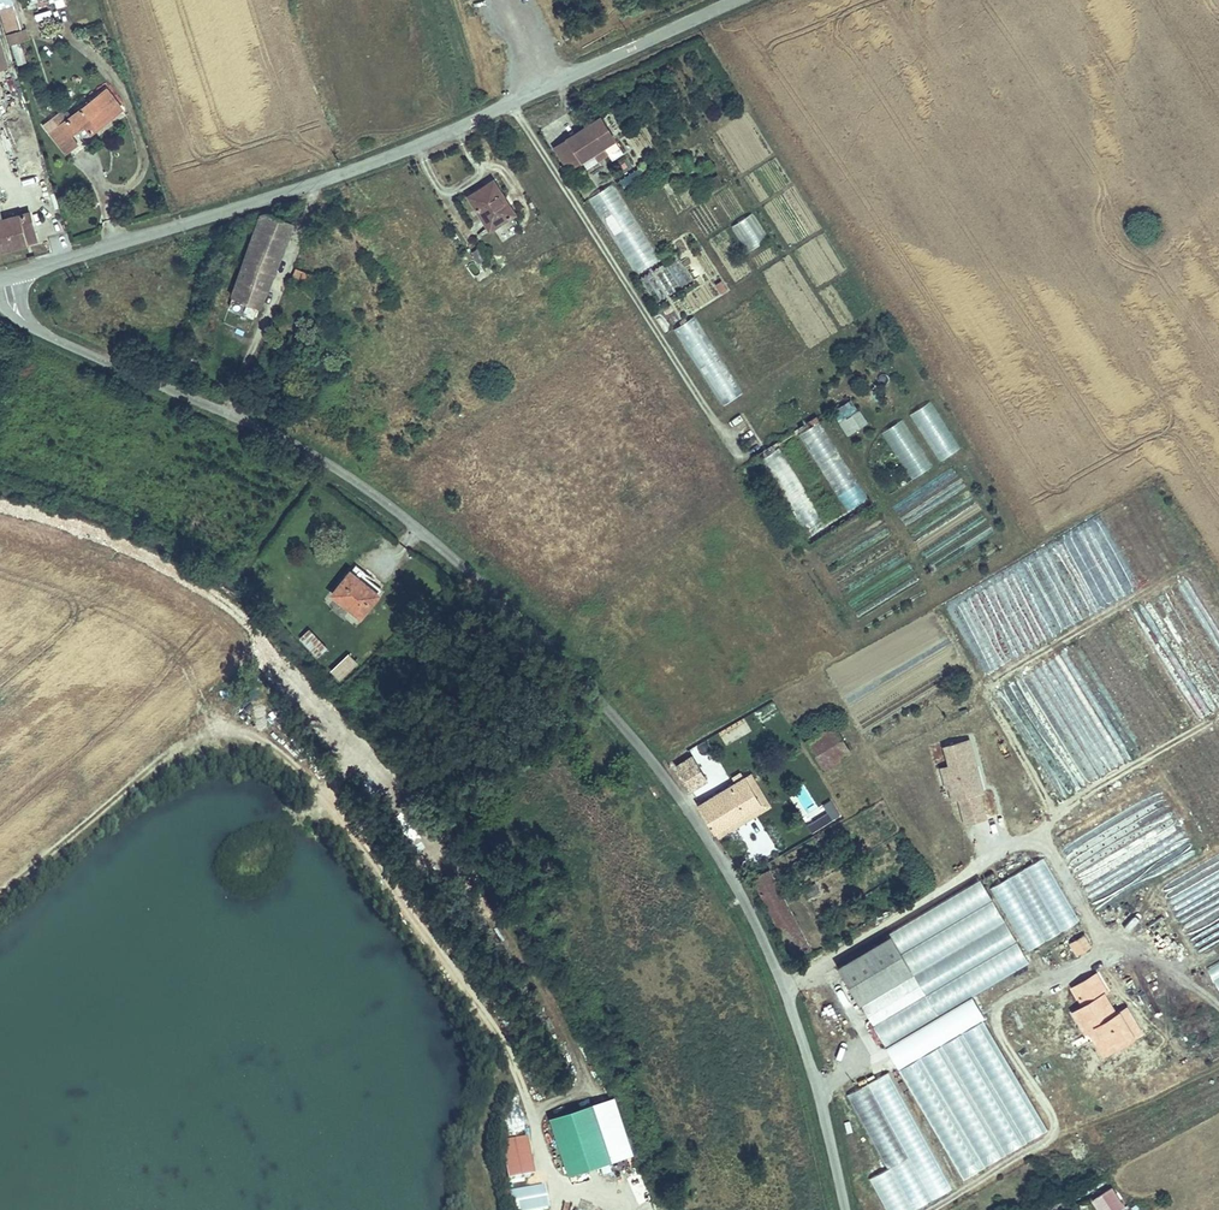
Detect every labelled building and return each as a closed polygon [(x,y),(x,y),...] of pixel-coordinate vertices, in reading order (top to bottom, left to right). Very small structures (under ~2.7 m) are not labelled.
[(12,34),(27,30),(18,0),(1,0),(12,34)] [(64,7),(63,0),(50,0),(51,9),(64,7)] [(38,20),(53,17),(52,9),(36,11),(38,20)] [(0,42),(0,75),(17,69),(8,40),(0,42)] [(70,123),(59,130),(74,151),(84,144),(78,136),(93,125),(99,134),(131,111),(116,90),(70,123)] [(56,125),(59,130),(70,123),(66,118),(56,125)] [(601,119),(556,148),(570,170),(583,162),(588,170),(600,162),(595,155),(604,148),(613,162),(624,154),(601,119)] [(612,180),(589,196),(636,270),(661,252),(612,180)] [(495,181),(471,196),(493,229),(516,213),(495,181)] [(36,238),(32,226),(43,223),(37,204),(4,216),(0,218),(0,251),(36,238)] [(746,252),(768,239),(753,213),(731,226),(746,252)] [(260,314),(294,223),(280,217),(277,224),(268,221),(263,222),(262,223),(232,304),(259,314),(260,314)] [(472,245),(477,254),(481,252),(475,243),(472,245)] [(661,302),(693,282),(679,260),(647,280),(661,302)] [(318,282),(306,277),(301,288),(313,294),(318,282)] [(719,295),(727,291),(721,280),(713,284),(719,295)] [(685,309),(691,312),(695,302),(698,303),(700,296),(691,293),(685,309)] [(249,339),(259,314),(232,304),(222,329),(249,339)] [(675,328),(717,408),(740,396),(698,316),(675,328)] [(857,407),(850,397),(833,408),(840,418),(857,407)] [(939,463),(961,448),(931,401),(908,416),(939,463)] [(859,410),(839,424),(847,437),(868,423),(859,410)] [(880,433),(912,480),(933,466),(902,419),(880,433)] [(823,529),(782,448),(763,457),(804,539),(823,529)] [(381,587),(353,564),(335,585),(363,609),(381,587)] [(328,649),(310,627),(300,636),(319,657),(328,649)] [(357,660),(348,651),(329,667),(337,677),(357,660)] [(979,766),(972,740),(948,747),(953,766),(959,786),(953,787),(957,799),(962,798),(970,824),(990,818),(982,792),(986,791),(981,774),(978,775),(975,767),(979,766)] [(708,783),(690,752),(677,760),(695,791),(708,783)] [(959,786),(953,766),(944,768),(950,788),(953,787),(959,786)] [(762,800),(746,773),(699,802),(715,828),(762,800)] [(840,820),(831,803),(817,810),(805,787),(792,794),(811,830),(824,823),(826,828),(840,820)] [(762,800),(715,828),(719,835),(766,806),(762,800)] [(1046,859),(992,885),(1025,951),(1079,925),(1046,859)] [(803,936),(771,871),(756,879),(788,943),(803,936)] [(1085,932),(1069,942),(1075,953),(1092,944),(1087,936),(1085,932)] [(920,975),(908,955),(898,940),(847,970),(856,986),(868,1006),(920,975)] [(1203,960),(1218,991),(1218,952),(1203,960)] [(1098,976),(1096,972),(1073,986),(1075,989),(1098,976)] [(1098,976),(1075,989),(1084,1003),(1087,1008),(1107,996),(1105,991),(1106,990),(1098,976)] [(1087,1008),(1088,1011),(1078,1017),(1086,1030),(1117,1012),(1107,996),(1087,1008)] [(1074,1009),(1077,1014),(1087,1008),(1084,1003),(1074,1009)] [(1077,1014),(1078,1017),(1088,1011),(1087,1008),(1077,1014)] [(1144,1032),(1130,1008),(1121,1013),(1135,1037),(1144,1032)] [(1121,1013),(1118,1015),(1117,1012),(1086,1030),(1088,1033),(1090,1032),(1098,1028),(1102,1035),(1100,1036),(1109,1052),(1135,1037),(1121,1013)] [(1104,1055),(1109,1052),(1100,1036),(1102,1035),(1098,1028),(1090,1032),(1104,1055)] [(951,1192),(891,1071),(847,1093),(885,1170),(869,1178),(885,1209),(915,1209),(951,1192)] [(550,1113),(571,1171),(614,1155),(594,1098),(550,1113)] [(507,1185),(534,1179),(526,1141),(498,1147),(507,1185)] [(1095,1209),(1123,1209),(1125,1208),(1112,1187),(1090,1201),(1095,1209)]
